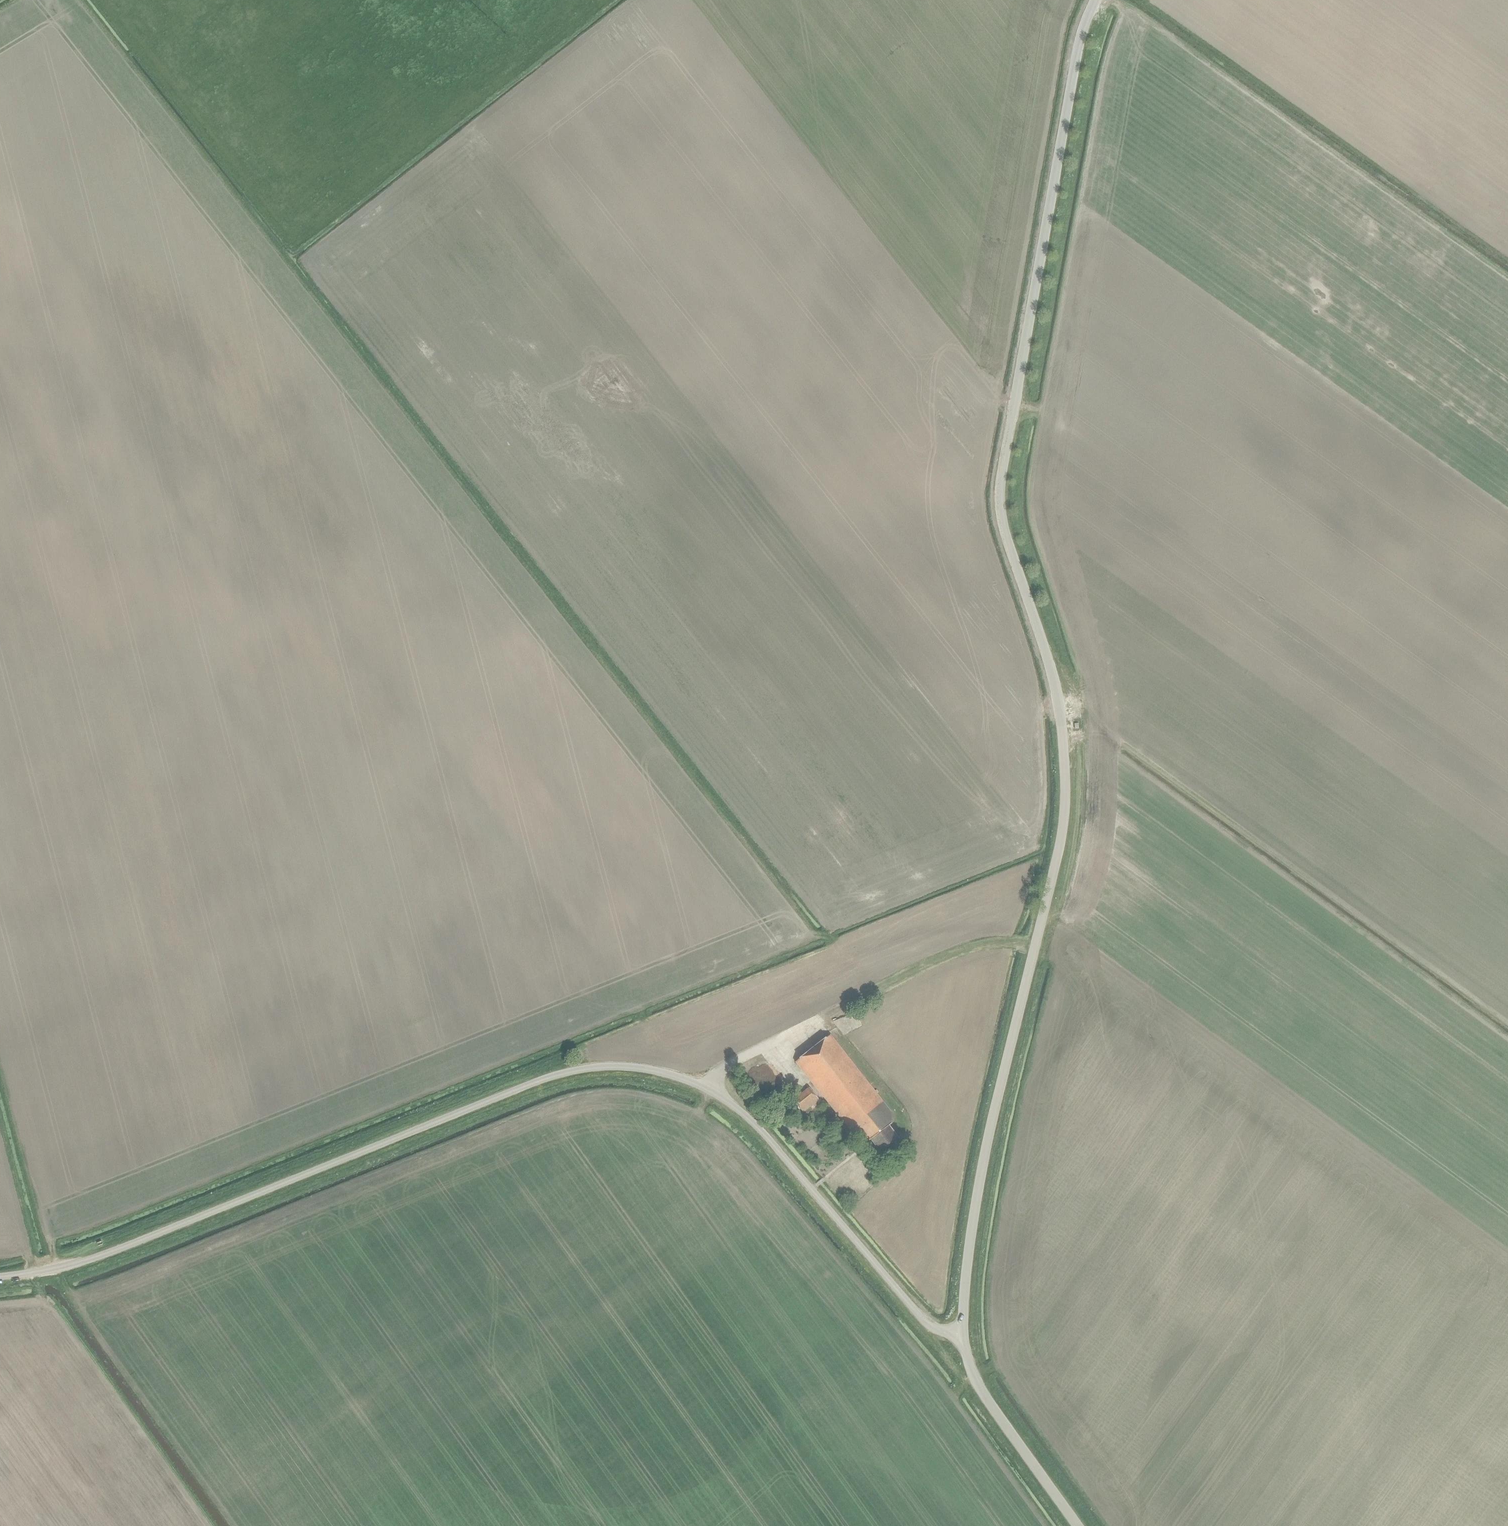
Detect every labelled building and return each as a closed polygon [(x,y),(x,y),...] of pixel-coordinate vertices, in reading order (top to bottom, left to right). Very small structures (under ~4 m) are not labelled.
[(891,1123),(891,1112),(830,1034),(795,1061),(823,1096),(824,1096),(854,1134),(857,1132),(866,1143),(871,1139),(882,1153),(899,1139),(888,1125),(891,1123)] [(803,1112),(819,1099),(809,1087),(794,1100),(803,1112)] [(837,1121),(834,1117),(829,1121),(832,1125),(837,1121)]
